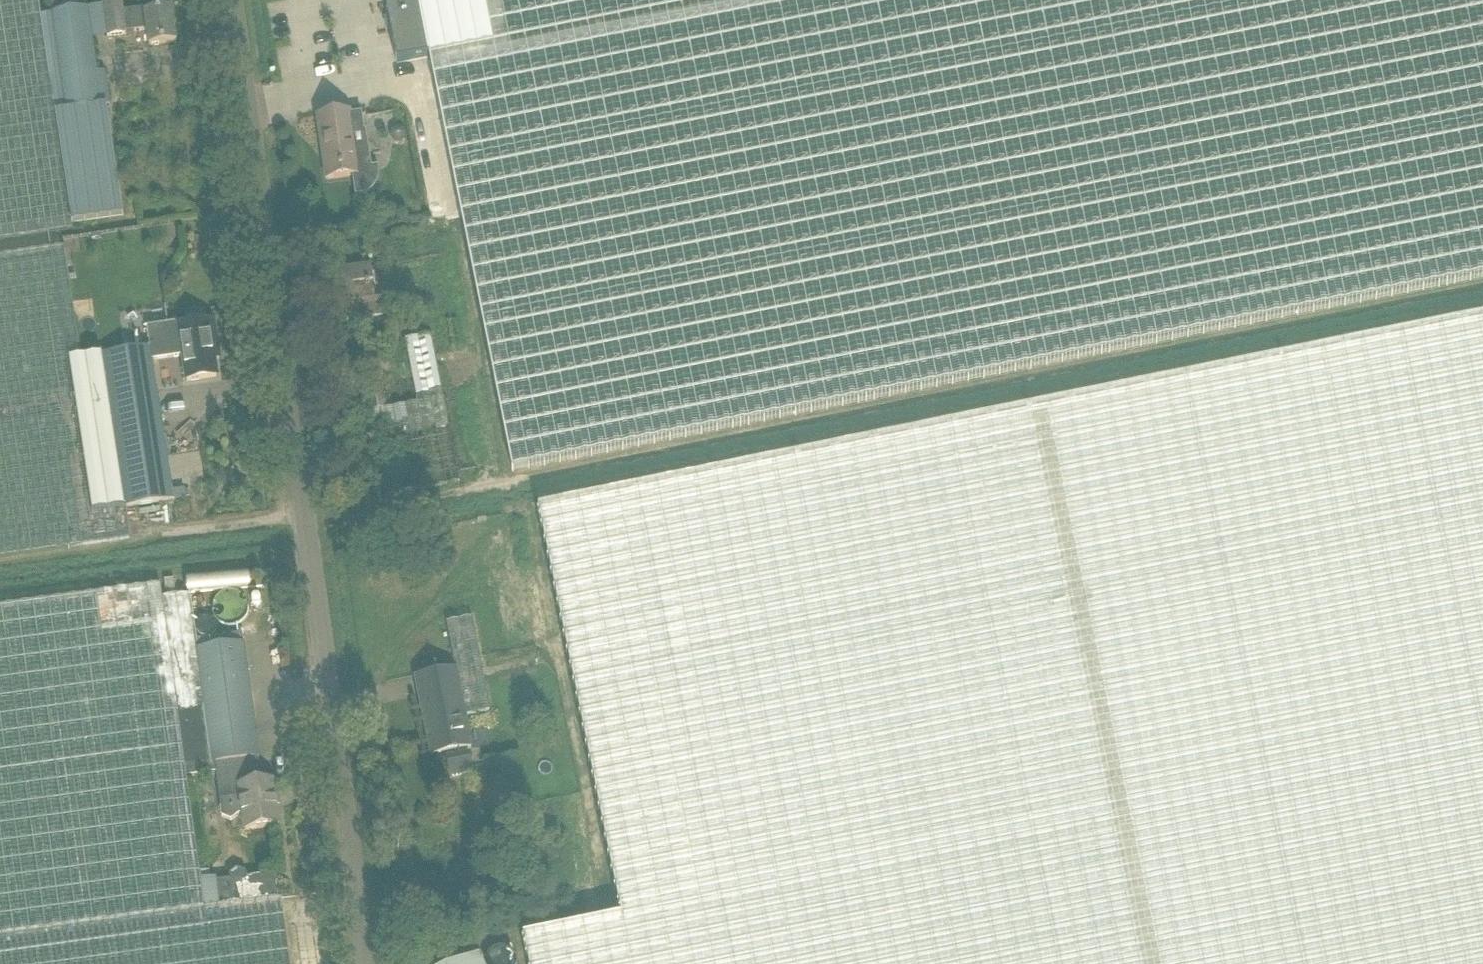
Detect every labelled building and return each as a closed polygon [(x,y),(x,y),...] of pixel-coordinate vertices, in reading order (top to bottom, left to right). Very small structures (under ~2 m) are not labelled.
[(72,229),(72,223),(123,215),(107,105),(110,104),(105,72),(97,73),(88,9),(41,16),(39,0),(0,0),(0,240),(72,229)] [(397,64),(430,57),(512,472),(1482,277),(1482,0),(384,0),(397,64)] [(108,37),(125,34),(147,31),(149,46),(176,42),(172,12),(145,15),(144,10),(125,12),(123,4),(104,6),(108,37)] [(350,113),(318,117),(327,179),(353,175),(356,196),(361,196),(365,195),(370,193),(374,191),(377,187),(379,182),(380,177),(379,167),(372,168),(368,141),(354,143),(350,115),(350,113)] [(0,256),(0,559),(132,538),(127,507),(174,500),(153,361),(183,356),(187,382),(217,377),(213,351),(218,351),(214,320),(180,325),(179,322),(146,327),(149,348),(79,358),(62,247),(0,256)] [(347,321),(391,314),(388,297),(372,300),(370,284),(373,283),(371,266),(334,272),(339,306),(345,305),(347,321)] [(538,509),(621,916),(524,936),(529,963),(1482,963),(1482,319),(538,509)] [(381,370),(363,373),(371,414),(371,415),(368,415),(372,436),(449,421),(431,335),(430,335),(405,340),(417,405),(390,411),(381,370)] [(250,574),(187,576),(188,592),(251,590),(250,574)] [(0,608),(0,963),(291,963),(282,899),(278,873),(250,877),(249,872),(239,867),(230,874),(230,879),(213,881),(216,907),(205,909),(187,778),(217,774),(215,764),(229,762),(259,758),(243,644),(196,650),(188,595),(167,598),(165,586),(0,608)] [(456,670),(416,678),(432,756),(446,753),(451,777),(474,773),(470,748),(471,748),(465,716),(490,710),(474,618),(472,618),(447,623),(456,670)] [(241,797),(220,799),(222,817),(231,820),(239,815),(243,814),(245,830),(279,826),(273,782),(239,787),(241,797)] [(531,874),(541,872),(538,860),(528,862),(531,874)] [(458,963),(484,963),(480,955),(458,963)]
